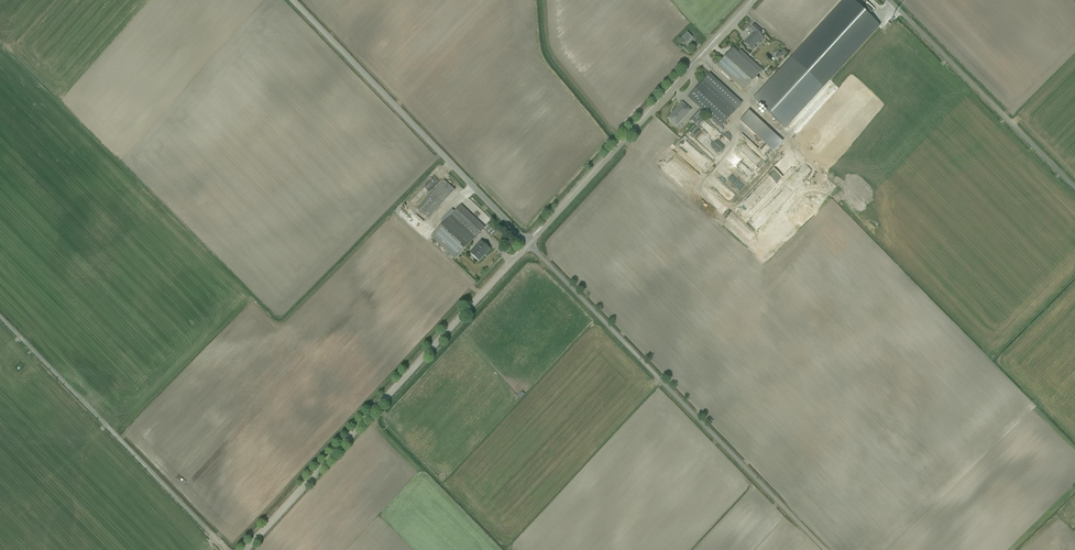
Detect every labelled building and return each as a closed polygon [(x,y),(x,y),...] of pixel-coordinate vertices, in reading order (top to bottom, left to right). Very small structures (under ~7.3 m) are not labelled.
[(767,91),(791,128),(795,126),(806,113),(810,111),(813,107),(852,61),(856,59),(875,36),(873,33),(871,31),(872,31),(881,20),(858,0),(850,0),(825,29),(828,32),(825,36),(843,64),(839,61),(833,51),(823,63),(814,68),(798,55),(767,91)] [(752,51),(766,35),(753,24),(748,29),(752,33),(743,43),(752,51)] [(691,33),(685,39),(694,48),(700,42),(691,33)] [(735,52),(721,67),(748,91),(762,75),(735,52)] [(711,75),(691,97),(726,128),(746,106),(711,75)] [(675,127),(690,110),(681,102),(666,119),(675,127)] [(779,152),(790,141),(757,109),(746,120),(779,152)] [(721,136),(705,122),(699,128),(715,142),(721,136)] [(756,134),(751,139),(769,155),(774,150),(756,134)] [(746,145),(740,152),(759,168),(765,161),(746,145)] [(703,164),(712,155),(707,151),(704,154),(701,152),(696,157),(703,164)] [(741,157),(737,162),(743,168),(747,164),(741,157)] [(783,163),(768,189),(780,197),(786,186),(790,188),(798,173),(794,170),(796,168),(793,166),(792,168),(783,163)] [(737,183),(742,178),(738,174),(733,179),(737,183)] [(446,181),(421,209),(432,219),(458,191),(446,181)] [(403,213),(411,221),(418,214),(410,207),(403,213)] [(488,229),(464,207),(435,238),(459,261),(488,229)] [(482,216),(491,223),(495,217),(487,210),(482,216)] [(477,263),(490,250),(480,240),(468,253),(477,263)]
